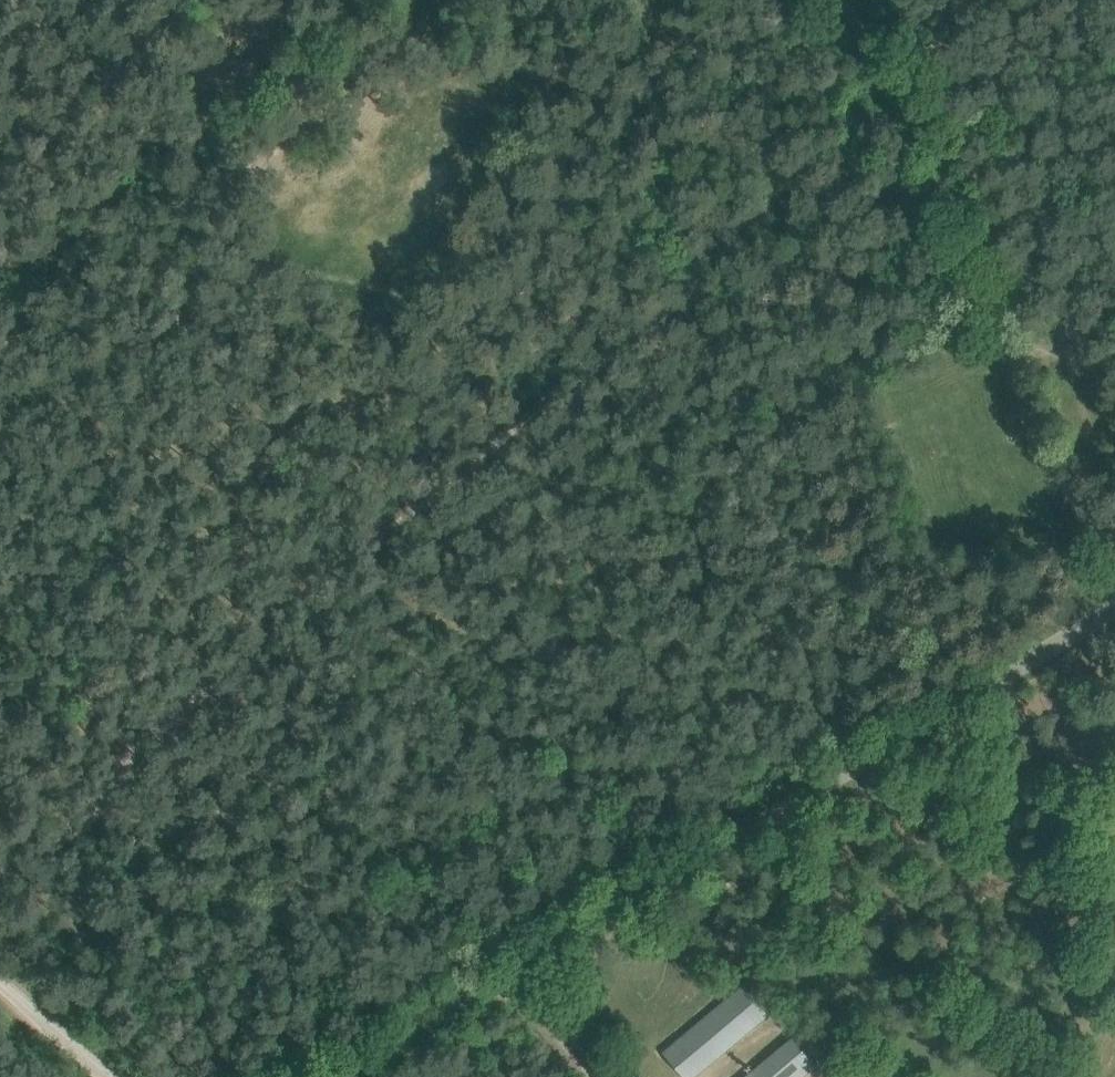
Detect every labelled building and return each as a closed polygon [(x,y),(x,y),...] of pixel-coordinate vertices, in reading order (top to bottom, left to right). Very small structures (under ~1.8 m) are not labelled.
[(686,1076),(693,1076),(768,1014),(744,985),(665,1051),(686,1076)] [(815,1065),(793,1038),(746,1076),(801,1076),(815,1065)]
